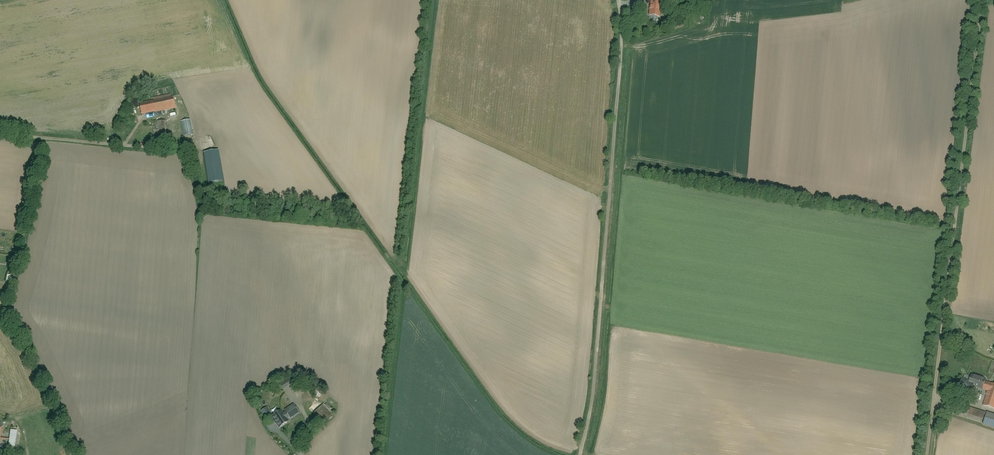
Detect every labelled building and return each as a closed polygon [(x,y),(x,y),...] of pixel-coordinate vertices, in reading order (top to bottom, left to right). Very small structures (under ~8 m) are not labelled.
[(649,15),(659,17),(661,2),(651,1),(649,15)] [(173,96),(139,103),(141,114),(175,107),(173,96)] [(192,120),(183,119),(183,131),(192,131),(192,120)] [(165,120),(155,121),(156,130),(166,129),(165,120)] [(220,152),(205,154),(210,185),(224,183),(220,152)] [(291,377),(281,384),(284,389),(295,383),(291,377)] [(964,384),(962,390),(976,394),(978,389),(985,391),(981,404),(993,408),(993,385),(985,383),(986,381),(973,377),(971,382),(965,380),(964,384)] [(298,413),(293,406),(282,413),(280,411),(272,416),(280,427),(288,422),(286,419),(289,417),(290,418),(298,413)] [(324,406),(315,414),(325,424),(333,416),(324,406)] [(993,428),(993,414),(975,408),(973,416),(986,419),(984,426),(993,428)] [(20,433),(12,433),(11,446),(19,447),(20,433)]
